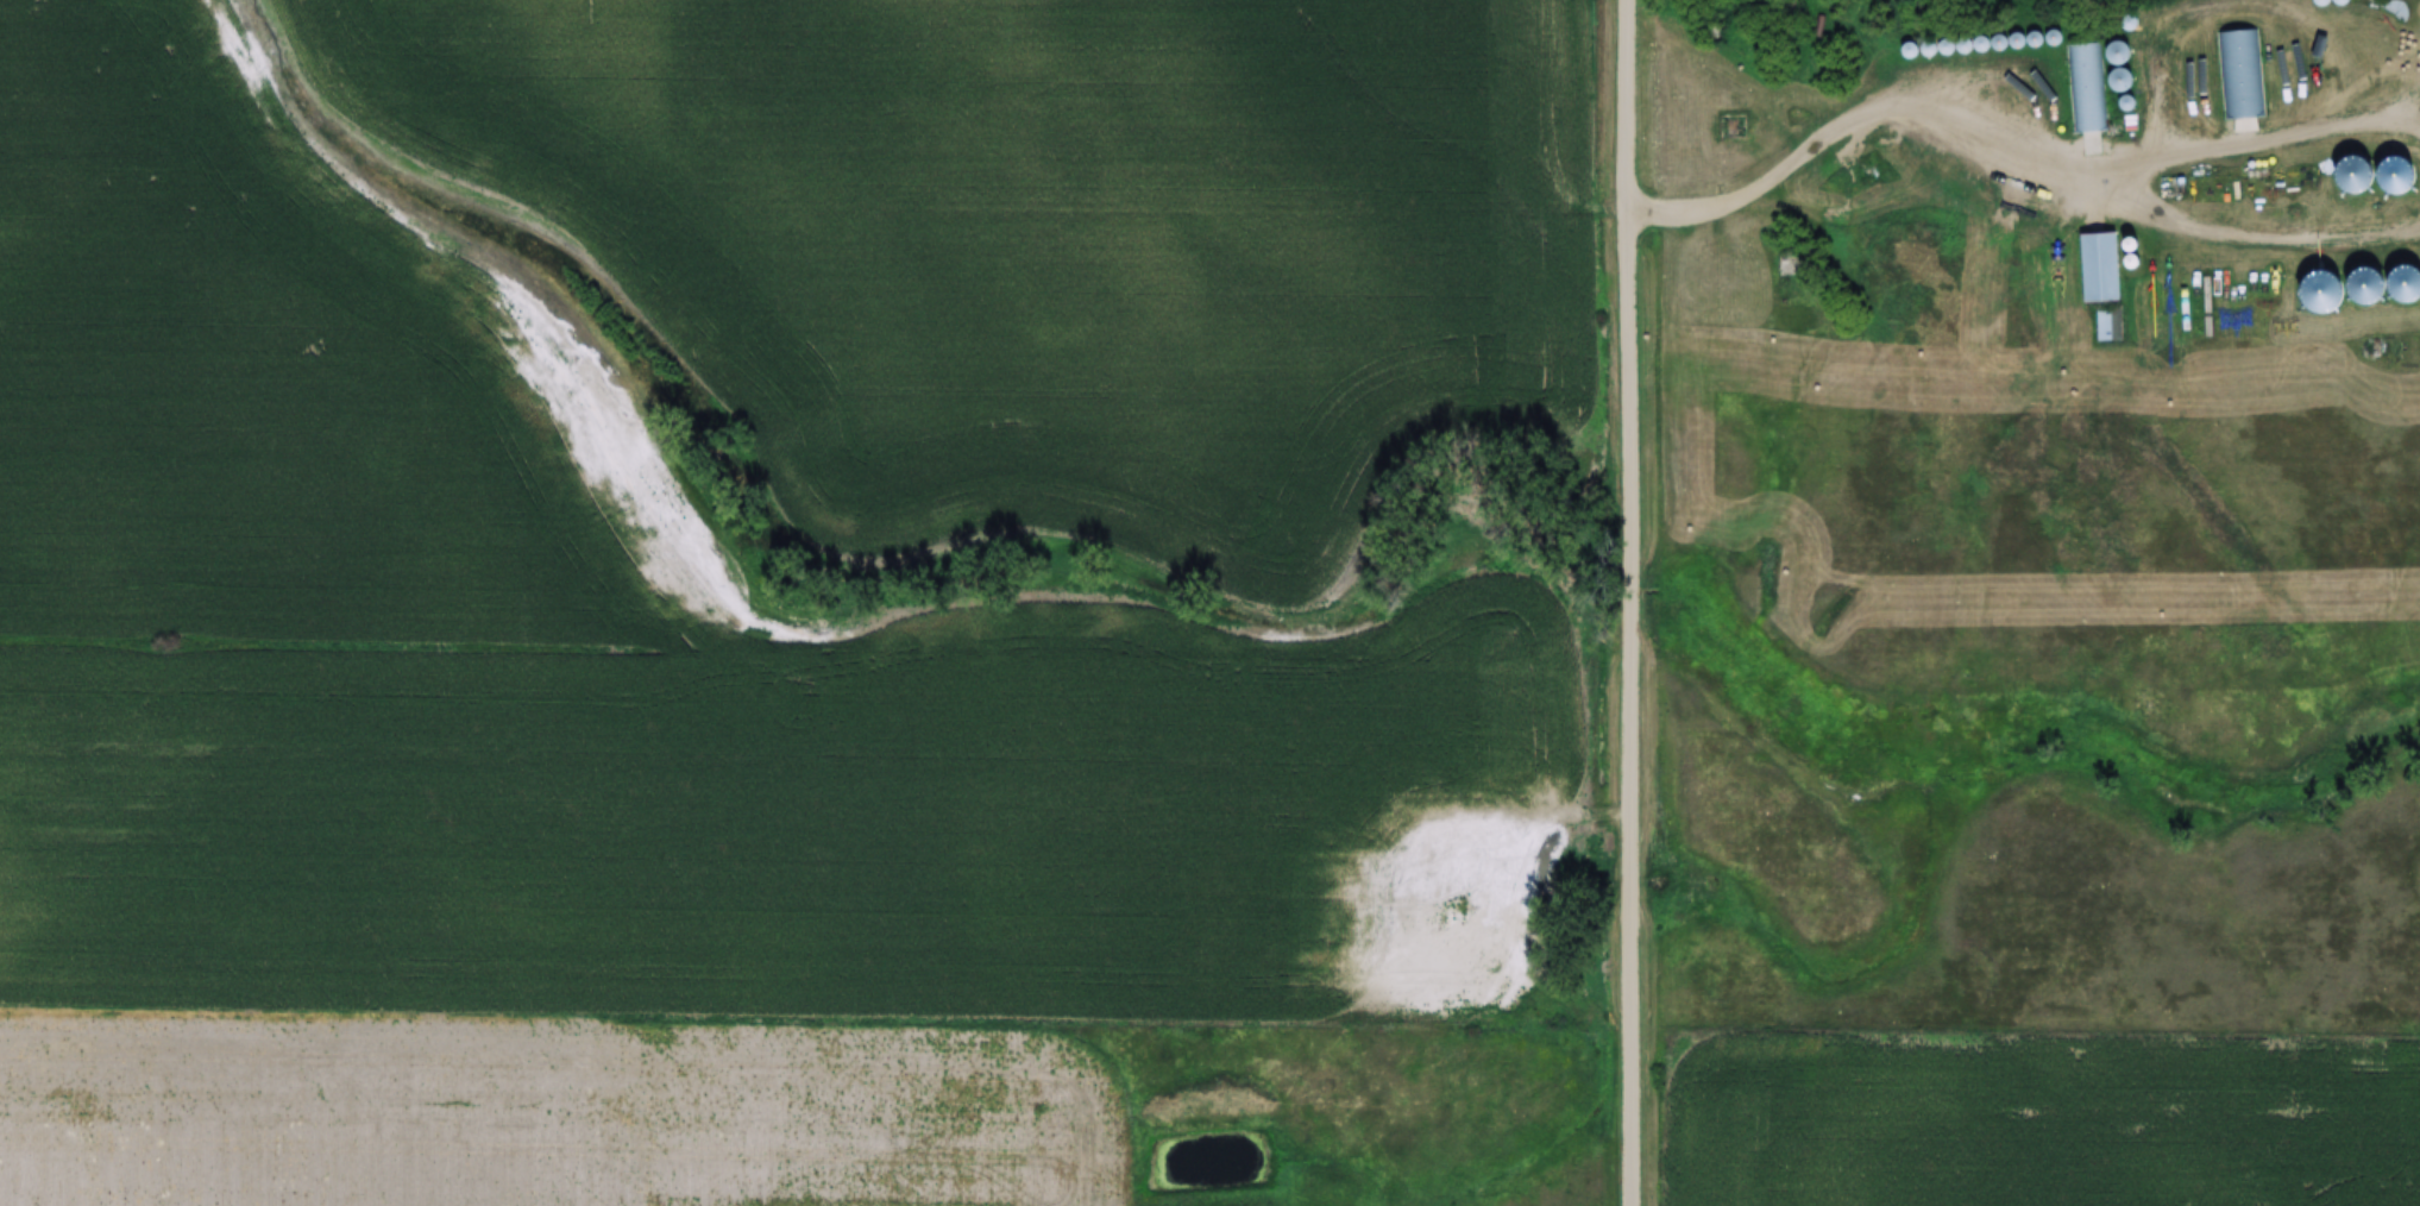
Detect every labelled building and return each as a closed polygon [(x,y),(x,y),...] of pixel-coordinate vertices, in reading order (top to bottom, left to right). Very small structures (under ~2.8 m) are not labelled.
[(2219,31),(2223,118),(2265,116),(2260,29),(2219,31)] [(2069,46),(2071,67),(2072,67),(2078,134),(2096,132),(2088,44),(2069,46)] [(2076,235),(2079,303),(2122,301),(2120,270),(2140,269),(2139,232),(2076,235)]
